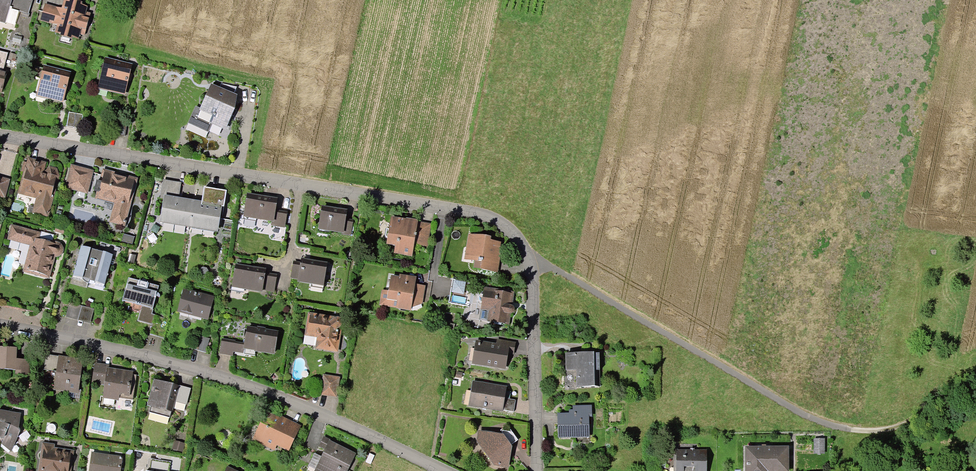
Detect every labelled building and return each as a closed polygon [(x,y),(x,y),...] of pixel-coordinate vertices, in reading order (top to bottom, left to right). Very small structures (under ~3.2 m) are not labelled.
[(27,12),(31,0),(0,0),(0,23),(3,24),(8,8),(12,9),(12,11),(23,14),(21,18),(27,19),(28,16),(26,15),(27,12)] [(84,9),(81,9),(79,8),(79,5),(71,3),(70,5),(64,4),(60,18),(59,19),(60,20),(56,34),(62,35),(61,38),(62,39),(61,41),(68,43),(69,41),(70,41),(70,38),(76,39),(79,30),(85,31),(83,30),(86,21),(88,22),(88,21),(82,19),(84,9)] [(11,43),(19,45),(21,39),(13,37),(11,43)] [(128,82),(130,75),(128,75),(130,68),(105,61),(99,83),(109,85),(108,91),(124,95),(127,82),(128,82)] [(66,90),(68,83),(67,83),(69,76),(43,69),(38,90),(47,93),(46,98),(62,102),(65,90),(66,90)] [(233,111),(233,110),(235,101),(231,100),(236,89),(220,85),(216,93),(210,90),(200,112),(196,110),(189,124),(207,132),(210,125),(211,123),(225,129),(233,111)] [(66,128),(80,130),(82,116),(68,114),(66,128)] [(124,138),(126,124),(112,121),(110,135),(124,138)] [(45,176),(41,175),(43,165),(28,161),(27,164),(23,163),(20,173),(25,174),(20,191),(39,196),(37,202),(35,203),(33,210),(34,212),(34,213),(46,216),(46,215),(47,215),(47,214),(46,214),(56,176),(54,171),(50,170),(46,173),(45,176)] [(85,193),(91,173),(71,168),(66,188),(85,193)] [(134,182),(104,173),(97,199),(108,202),(109,204),(116,205),(111,222),(122,225),(123,224),(124,224),(124,223),(123,222),(124,220),(126,219),(127,215),(126,213),(128,204),(130,203),(131,199),(130,197),(134,182)] [(164,199),(161,217),(189,222),(192,203),(176,201),(178,186),(164,183),(161,199),(164,199)] [(220,208),(223,209),(225,193),(211,191),(208,206),(192,203),(189,222),(217,227),(220,208)] [(273,212),(275,202),(247,197),(244,216),(255,218),(255,219),(272,221),(271,226),(283,228),(286,214),(273,212)] [(344,221),(345,213),(322,209),(319,229),(341,233),(341,235),(349,236),(352,222),(344,221)] [(415,227),(415,224),(393,221),(390,223),(389,231),(386,230),(385,238),(391,247),(397,248),(396,252),(398,255),(411,257),(412,251),(415,249),(412,246),(413,241),(419,242),(420,237),(414,236),(415,227)] [(41,276),(47,277),(52,256),(55,256),(56,256),(58,255),(59,254),(60,251),(60,249),(59,248),(57,246),(37,241),(38,235),(11,228),(8,240),(30,246),(29,251),(30,251),(25,271),(31,273),(32,275),(39,277),(41,276)] [(493,252),(494,244),(488,243),(488,240),(469,237),(469,239),(470,239),(469,247),(472,248),(470,261),(481,263),(479,270),(489,272),(491,258),(492,257),(493,255),(493,252)] [(72,278),(88,282),(96,252),(80,248),(72,278)] [(88,282),(103,286),(112,257),(96,252),(88,282)] [(322,285),(325,266),(301,262),(301,266),(293,264),(290,279),(298,280),(298,281),(322,285)] [(261,290),(273,292),(275,277),(263,275),(264,272),(236,268),(232,287),(260,292),(261,290)] [(411,303),(420,304),(423,289),(413,288),(414,283),(406,282),(406,281),(405,279),(403,278),(401,278),(400,279),(399,281),(390,279),(388,293),(382,292),(380,306),(409,310),(411,303)] [(140,306),(152,309),(155,298),(159,299),(159,298),(158,296),(158,295),(156,294),(158,288),(154,287),(154,285),(148,283),(148,285),(145,284),(145,282),(143,281),(141,281),(140,283),(128,280),(122,301),(134,304),(134,306),(139,308),(140,306)] [(462,283),(448,280),(446,295),(460,297),(462,283)] [(508,303),(509,303),(511,296),(484,291),(481,309),(491,310),(488,323),(506,326),(508,315),(509,315),(511,314),(512,313),(513,312),(512,310),(511,309),(510,308),(507,307),(508,303)] [(188,315),(205,320),(210,299),(185,292),(181,306),(190,308),(188,315)] [(65,318),(77,322),(81,307),(69,304),(65,318)] [(77,322),(89,325),(93,311),(81,307),(77,322)] [(163,340),(167,320),(154,317),(149,336),(163,340)] [(320,348),(335,351),(338,328),(340,326),(340,324),(340,323),(338,321),(336,321),(334,321),(310,317),(307,332),(317,334),(321,340),(320,348)] [(254,351),(273,354),(277,334),(247,329),(243,348),(254,350),(254,351)] [(191,350),(205,354),(209,340),(195,336),(191,350)] [(221,341),(219,354),(231,357),(234,343),(221,341)] [(474,364),(504,369),(506,354),(512,355),(513,345),(499,343),(498,347),(477,344),(474,364)] [(16,350),(0,349),(0,371),(15,371),(14,376),(27,377),(28,361),(15,361),(16,350)] [(598,387),(597,355),(565,356),(566,371),(575,371),(576,388),(598,387)] [(77,391),(80,364),(60,361),(60,359),(45,356),(43,371),(52,372),(50,387),(77,391)] [(134,390),(136,376),(107,372),(107,369),(94,367),(92,382),(105,384),(103,397),(117,399),(118,396),(128,397),(129,389),(134,390)] [(334,397),(337,380),(324,378),(321,395),(334,397)] [(185,405),(189,391),(153,381),(146,407),(150,408),(148,413),(168,419),(173,402),(185,405)] [(503,400),(504,389),(473,384),(469,407),(513,413),(515,402),(503,400)] [(590,408),(573,408),(573,415),(557,416),(558,439),(574,438),(574,435),(588,434),(587,416),(590,416),(590,408)] [(1,440),(2,440),(4,437),(15,441),(12,447),(13,447),(19,433),(19,431),(18,430),(20,415),(13,414),(13,413),(9,412),(8,413),(0,412),(0,440),(1,440)] [(297,429),(295,428),(284,423),(283,423),(282,425),(266,416),(261,426),(266,428),(260,441),(273,448),(275,443),(284,447),(287,440),(291,442),(297,429)] [(506,448),(508,446),(516,441),(506,427),(500,432),(502,434),(501,437),(481,434),(479,445),(484,452),(487,453),(487,456),(489,460),(494,460),(493,463),(495,466),(506,468),(508,459),(505,459),(505,457),(505,455),(506,448)] [(351,456),(336,448),(336,446),(323,440),(319,447),(325,450),(315,470),(346,470),(344,469),(351,456)] [(814,454),(823,454),(823,441),(814,441),(814,454)] [(67,452),(62,451),(61,453),(50,451),(51,446),(44,445),(40,470),(68,470),(70,453),(67,452)] [(746,470),(786,470),(786,450),(746,450),(746,470)] [(675,455),(675,470),(706,470),(706,453),(675,452),(675,455)] [(121,459),(91,454),(89,470),(119,470),(121,459)]
